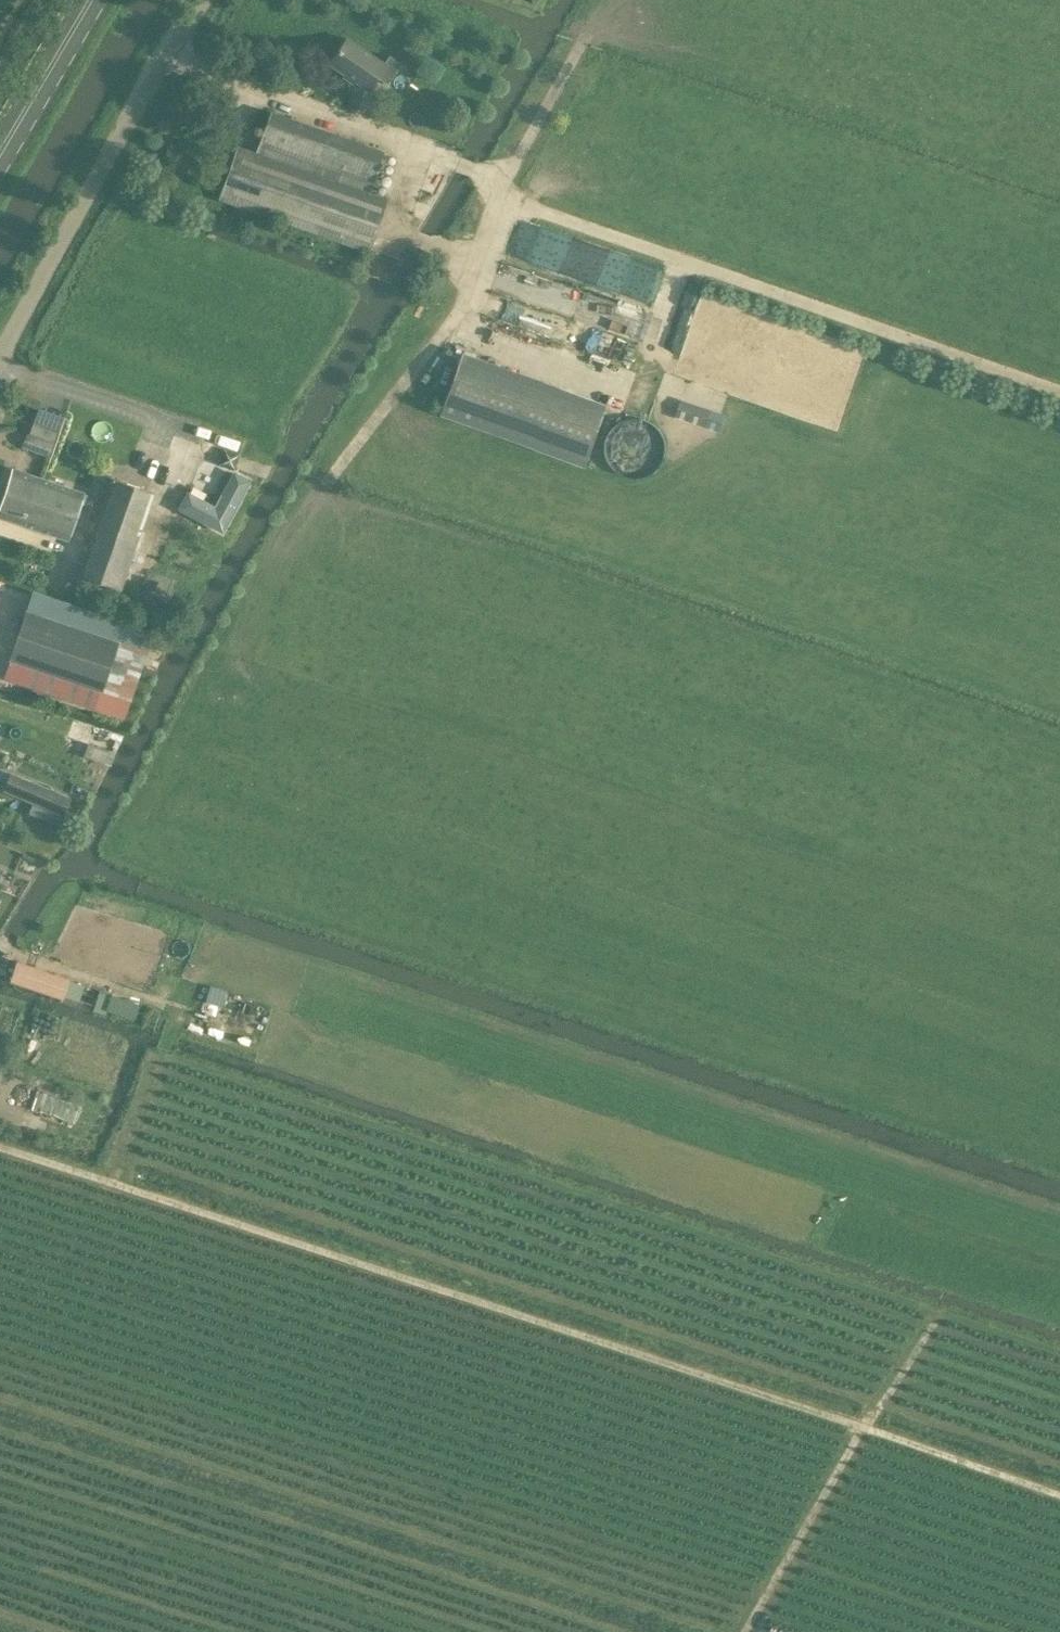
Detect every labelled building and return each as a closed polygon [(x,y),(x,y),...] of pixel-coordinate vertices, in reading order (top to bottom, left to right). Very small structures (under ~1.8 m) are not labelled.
[(347,39),(330,64),(368,90),(376,77),(387,84),(401,64),(389,56),(384,64),(347,39)] [(255,153),(237,146),(218,199),(370,252),(388,200),(370,193),(384,152),(270,112),(255,153)] [(496,286),(576,309),(567,343),(608,355),(616,328),(636,334),(644,307),(502,266),(496,286)] [(495,378),(457,365),(439,414),(477,428),(495,378)] [(726,415),(711,410),(682,400),(676,417),(706,427),(721,432),(726,415)] [(22,450),(49,460),(56,437),(29,428),(22,450)] [(235,470),(240,455),(226,451),(221,465),(235,470)] [(21,524),(67,540),(79,503),(84,505),(88,494),(83,493),(83,492),(13,468),(0,506),(0,517),(21,524)] [(120,589),(154,493),(111,478),(78,575),(120,589)] [(223,532),(242,496),(225,487),(215,507),(187,492),(178,509),(223,532)] [(27,611),(11,661),(101,690),(117,641),(27,611)] [(11,661),(5,678),(95,708),(101,690),(11,661)] [(104,763),(108,750),(88,744),(83,756),(104,763)] [(11,772),(3,790),(63,815),(71,796),(11,772)] [(69,978),(17,961),(10,981),(63,998),(69,978)] [(71,979),(67,995),(81,998),(85,982),(71,979)] [(139,1004),(113,995),(108,1010),(134,1019),(139,1004)] [(30,1108),(77,1121),(81,1102),(35,1090),(30,1108)]
